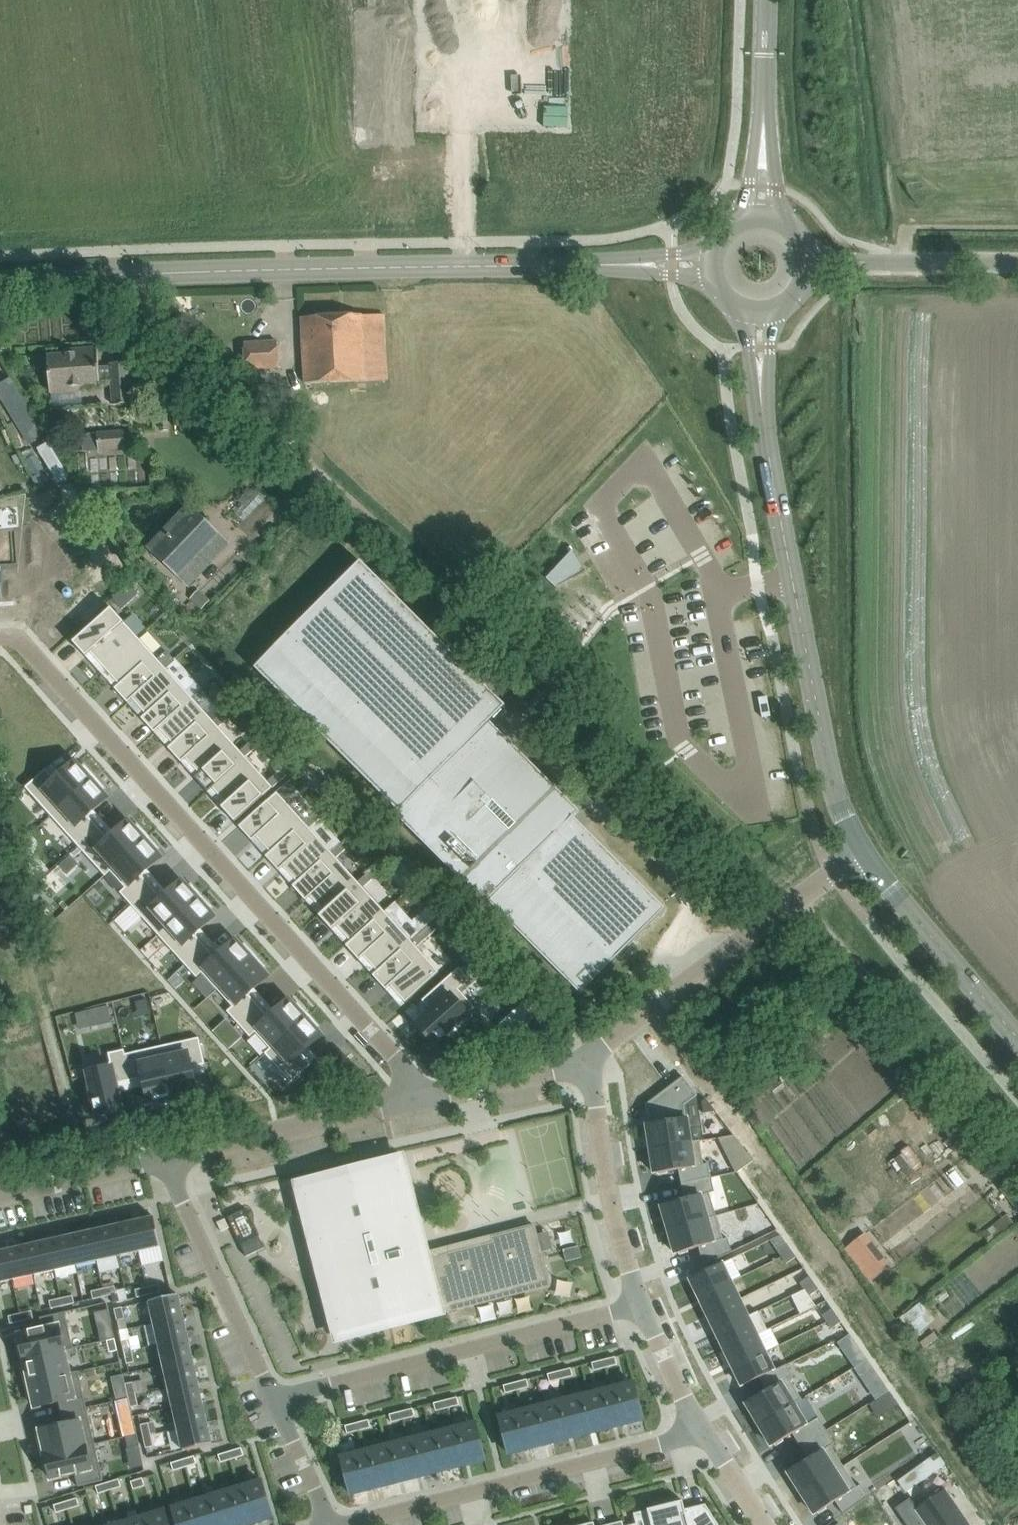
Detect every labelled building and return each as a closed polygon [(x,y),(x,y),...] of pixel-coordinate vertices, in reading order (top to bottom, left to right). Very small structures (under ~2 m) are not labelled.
[(387,380),(384,328),(384,314),(302,318),(304,384),(335,382),(387,380)] [(276,342),(242,343),(243,370),(278,369),(276,342)] [(111,383),(113,405),(132,404),(128,363),(110,364),(110,366),(99,367),(97,348),(79,350),(79,354),(47,356),(50,393),(51,393),(51,389),(100,385),(100,384),(111,383)] [(82,434),(83,453),(124,451),(123,431),(82,434)] [(86,454),(79,454),(79,473),(87,472),(86,454)] [(154,552),(178,575),(217,535),(193,512),(154,552)] [(560,561),(547,575),(556,584),(574,574),(586,568),(573,547),(560,561)] [(361,562),(255,668),(397,811),(394,814),(482,902),(485,899),(580,994),(665,909),(570,814),(576,808),(490,722),(505,707),(361,562)] [(129,584),(112,600),(121,610),(138,594),(129,584)] [(199,590),(189,599),(201,610),(210,601),(199,590)] [(110,608),(72,642),(86,657),(90,653),(104,669),(138,638),(110,608)] [(138,638),(104,669),(119,684),(114,689),(126,702),(165,668),(174,660),(169,654),(159,662),(138,638)] [(165,668),(126,702),(127,703),(132,699),(145,714),(141,718),(153,732),(192,698),(201,690),(195,684),(186,692),(165,668)] [(192,698),(153,732),(154,733),(159,729),(172,744),(168,748),(180,762),(218,728),(227,719),(222,713),(213,722),(192,698)] [(218,728),(180,762),(181,763),(185,759),(199,774),(194,778),(207,791),(245,757),(254,749),(249,743),(240,751),(218,728)] [(245,757),(207,791),(208,792),(212,789),(225,803),(221,808),(234,822),(282,779),(276,773),(267,782),(245,757)] [(45,769),(25,788),(50,817),(94,777),(84,766),(81,769),(75,762),(55,780),(45,769)] [(94,777),(50,817),(77,846),(98,828),(87,816),(107,798),(101,791),(104,788),(94,777)] [(326,783),(316,792),(326,803),(335,794),(326,783)] [(277,792),(238,827),(252,842),(256,838),(270,852),(265,857),(304,822),(277,792)] [(304,822),(265,857),(274,867),(279,863),(296,882),(292,886),(292,887),(331,852),(309,829),(318,820),(313,814),(304,822)] [(98,828),(77,846),(104,876),(148,837),(146,834),(145,835),(137,826),(135,828),(128,821),(108,839),(98,828)] [(148,837),(104,876),(105,877),(110,872),(125,888),(119,893),(131,906),(151,887),(141,875),(161,857),(154,850),(157,848),(149,839),(150,839),(148,837)] [(331,852),(292,887),(305,901),(309,897),(323,912),(319,916),(319,917),(357,882),(336,858),(345,850),(340,844),(331,852)] [(357,882),(319,917),(332,931),(336,927),(350,942),(345,946),(346,946),(384,912),(363,888),(372,880),(367,874),(357,882)] [(131,906),(114,921),(125,933),(142,918),(158,935),(201,896),(199,894),(191,885),(188,888),(182,881),(168,893),(162,899),(151,887),(131,906)] [(201,896),(158,935),(184,965),(205,946),(194,935),(214,917),(208,910),(211,907),(203,899),(203,898),(201,896)] [(384,912),(346,946),(359,960),(363,956),(376,971),(372,975),(373,976),(411,942),(384,912)] [(432,922),(420,933),(425,939),(438,928),(432,922)] [(411,942),(373,976),(385,990),(390,986),(405,1003),(438,972),(416,948),(425,939),(420,933),(411,942)] [(205,946),(184,965),(196,978),(201,973),(216,990),(255,955),(244,944),(241,947),(235,940),(215,958),(205,946)] [(477,944),(461,959),(461,960),(464,957),(469,964),(468,965),(476,974),(487,964),(488,965),(489,965),(477,944)] [(255,955),(216,990),(232,1007),(226,1012),(238,1024),(258,1006),(248,994),(268,976),(262,969),(265,967),(255,955)] [(431,1012),(417,1025),(434,1045),(446,1034),(448,1037),(465,1023),(462,1020),(475,1008),(458,990),(469,980),(458,967),(421,1001),(431,1012)] [(258,1006),(238,1024),(250,1038),(255,1033),(269,1049),(264,1054),(265,1054),(308,1015),(306,1013),(298,1004),(295,1007),(289,1000),(269,1018),(258,1006)] [(523,1006),(502,1025),(509,1033),(507,1034),(512,1039),(536,1016),(526,1000),(521,1005),(523,1006)] [(107,1007),(76,1014),(80,1030),(111,1022),(107,1007)] [(308,1015),(265,1054),(291,1083),(311,1065),(302,1054),(322,1036),(315,1029),(318,1026),(310,1017),(308,1015)] [(199,1037),(161,1046),(174,1104),(177,1103),(177,1102),(188,1100),(187,1096),(197,1094),(191,1068),(205,1065),(199,1037)] [(124,1050),(123,1050),(130,1082),(143,1079),(149,1105),(158,1103),(159,1106),(171,1104),(174,1104),(161,1046),(125,1054),(124,1050)] [(110,1063),(86,1068),(90,1087),(86,1087),(90,1103),(94,1102),(97,1117),(122,1111),(116,1085),(130,1082),(123,1050),(107,1053),(110,1063)] [(651,1124),(647,1124),(651,1149),(690,1143),(684,1105),(697,1096),(683,1076),(647,1104),(651,1124)] [(705,1099),(701,1101),(703,1114),(715,1112),(705,1099)] [(733,1135),(719,1138),(736,1173),(737,1173),(742,1169),(753,1161),(733,1135)] [(690,1143),(651,1149),(654,1174),(678,1170),(681,1184),(711,1178),(708,1164),(703,1165),(700,1141),(690,1143)] [(398,1163),(302,1188),(340,1335),(548,1281),(534,1225),(490,1237),(491,1242),(423,1259),(398,1163)] [(999,1187),(1017,1209),(1017,1184),(1012,1176),(999,1187)] [(684,1200),(661,1206),(668,1230),(707,1219),(716,1216),(709,1193),(714,1191),(711,1178),(681,1184),(684,1200)] [(707,1219),(668,1230),(675,1254),(698,1247),(704,1266),(732,1252),(728,1238),(723,1240),(716,1216),(707,1219)] [(161,1246),(154,1217),(132,1222),(138,1251),(161,1246)] [(138,1251),(132,1222),(111,1227),(117,1256),(138,1251)] [(117,1256),(111,1227),(90,1232),(96,1261),(117,1256)] [(96,1261),(90,1232),(69,1237),(75,1266),(96,1261)] [(864,1234),(851,1244),(876,1277),(889,1266),(864,1234)] [(75,1266),(69,1237),(48,1241),(54,1270),(75,1266)] [(54,1270),(48,1241),(26,1246),(33,1275),(54,1270)] [(787,1244),(777,1251),(781,1257),(791,1251),(787,1244)] [(33,1275),(26,1246),(5,1251),(12,1280),(33,1275)] [(5,1251),(0,1252),(0,1283),(12,1280),(5,1251)] [(791,1251),(781,1257),(786,1264),(796,1257),(791,1251)] [(721,1264),(690,1279),(699,1297),(730,1282),(741,1277),(732,1259),(721,1264)] [(809,1277),(799,1283),(804,1290),(814,1283),(809,1277)] [(730,1282),(699,1297),(707,1315),(739,1300),(730,1282)] [(814,1283),(804,1290),(809,1297),(818,1290),(814,1283)] [(158,1285),(147,1288),(148,1295),(160,1293),(158,1285)] [(114,1286),(103,1289),(104,1297),(116,1294),(114,1286)] [(148,1295),(147,1288),(135,1290),(137,1298),(148,1295)] [(104,1297),(103,1289),(91,1292),(93,1299),(104,1297)] [(149,1301),(154,1324),(183,1317),(178,1295),(149,1301)] [(74,1304),(72,1296),(60,1299),(62,1306),(74,1304)] [(62,1306),(60,1299),(49,1301),(50,1309),(62,1306)] [(739,1300),(707,1315),(716,1333),(747,1317),(739,1300)] [(124,1319),(122,1308),(114,1309),(116,1321),(124,1319)] [(832,1309),(822,1316),(827,1323),(836,1316),(832,1309)] [(31,1311),(20,1314),(21,1322),(33,1319),(31,1311)] [(20,1340),(16,1341),(19,1357),(23,1356),(24,1360),(64,1351),(73,1349),(65,1312),(39,1318),(42,1330),(30,1332),(30,1333),(19,1335),(20,1340)] [(747,1317),(716,1333),(725,1350),(756,1335),(756,1336),(767,1330),(758,1312),(747,1317)] [(21,1322),(20,1314),(8,1316),(10,1324),(21,1322)] [(836,1316),(827,1323),(831,1329),(841,1322),(836,1316)] [(187,1338),(183,1317),(154,1324),(158,1345),(187,1338)] [(112,1328),(99,1331),(101,1341),(114,1338),(112,1328)] [(756,1335),(725,1350),(733,1368),(764,1353),(756,1336),(756,1335)] [(850,1335),(838,1343),(842,1349),(854,1341),(850,1335)] [(192,1359),(187,1338),(158,1345),(163,1366),(192,1359)] [(121,1341),(124,1353),(131,1351),(129,1339),(121,1341)] [(26,1369),(22,1370),(25,1384),(69,1374),(69,1373),(64,1351),(24,1360),(26,1369)] [(134,1362),(131,1351),(124,1353),(126,1364),(134,1362)] [(764,1353),(733,1368),(742,1386),(759,1378),(773,1371),(764,1353)] [(615,1357),(603,1360),(605,1368),(617,1365),(615,1357)] [(197,1380),(192,1359),(163,1366),(168,1387),(197,1380)] [(605,1368),(603,1360),(591,1363),(593,1371),(605,1368)] [(766,1391),(746,1403),(759,1425),(793,1404),(801,1400),(789,1379),(793,1377),(786,1365),(773,1371),(759,1378),(766,1391)] [(571,1368),(559,1371),(561,1379),(573,1376),(571,1368)] [(69,1374),(25,1384),(30,1402),(33,1401),(35,1408),(58,1403),(61,1415),(87,1409),(78,1371),(69,1373),(69,1374)] [(561,1379),(559,1371),(547,1374),(549,1382),(561,1379)] [(202,1401),(197,1380),(168,1387),(173,1408),(202,1401)] [(526,1380),(515,1383),(517,1391),(528,1388),(526,1380)] [(135,1394),(132,1382),(125,1384),(127,1396),(135,1394)] [(517,1391),(515,1383),(503,1386),(505,1394),(517,1391)] [(633,1383),(610,1389),(620,1426),(643,1420),(633,1383)] [(877,1399),(889,1391),(883,1383),(871,1392),(877,1399)] [(610,1389),(588,1394),(598,1432),(620,1426),(610,1389)] [(138,1406),(135,1394),(127,1396),(130,1408),(138,1406)] [(588,1394),(566,1400),(576,1437),(598,1432),(588,1394)] [(457,1397),(445,1400),(447,1408),(459,1405),(457,1397)] [(793,1404),(759,1425),(771,1446),(792,1434),(800,1447),(826,1431),(818,1418),(806,1398),(793,1405),(793,1404)] [(447,1408),(445,1400),(433,1403),(435,1411),(447,1408)] [(566,1400),(544,1406),(553,1443),(576,1437),(566,1400)] [(206,1422),(202,1401),(173,1408),(177,1429),(206,1422)] [(544,1406),(522,1411),(531,1449),(553,1443),(544,1406)] [(41,1438),(38,1439),(42,1457),(95,1445),(87,1409),(61,1415),(63,1426),(40,1432),(41,1438)] [(412,1409),(401,1412),(403,1420),(414,1417),(412,1409)] [(531,1449),(522,1411),(499,1417),(509,1454),(531,1449)] [(403,1420),(401,1412),(389,1415),(391,1423),(403,1420)] [(132,1417),(120,1419),(125,1437),(136,1435),(132,1417)] [(368,1420),(357,1423),(359,1431),(370,1428),(368,1420)] [(211,1445),(206,1422),(177,1429),(182,1451),(211,1445)] [(140,1425),(143,1437),(150,1435),(148,1423),(140,1425)] [(359,1431),(357,1423),(345,1426),(347,1434),(359,1431)] [(475,1423),(452,1429),(462,1466),(485,1460),(475,1423)] [(452,1429),(430,1435),(440,1472),(462,1466),(452,1429)] [(808,1459),(788,1472),(801,1493),(843,1467),(830,1446),(834,1443),(826,1431),(800,1447),(808,1459)] [(139,1447),(136,1435),(125,1437),(127,1449),(139,1447)] [(153,1447),(150,1435),(143,1437),(145,1448),(153,1447)] [(430,1435),(408,1440),(418,1478),(440,1472),(430,1435)] [(408,1440),(386,1446),(395,1483),(418,1478),(408,1440)] [(95,1445),(42,1457),(46,1474),(50,1474),(51,1480),(63,1477),(63,1478),(75,1475),(77,1487),(103,1481),(95,1445)] [(386,1446),(364,1452),(373,1489),(395,1483),(386,1446)] [(241,1448),(229,1452),(232,1459),(243,1456),(241,1448)] [(232,1459),(229,1452),(218,1455),(220,1463),(232,1459)] [(373,1489),(364,1452),(341,1457),(350,1495),(373,1489)] [(194,1456),(182,1460),(185,1468),(196,1464),(194,1456)] [(185,1468),(182,1460),(171,1463),(173,1471),(185,1468)] [(843,1467),(801,1493),(815,1514),(835,1501),(843,1514),(868,1497),(860,1485),(856,1488),(843,1467)] [(130,1482),(133,1490),(144,1486),(142,1478),(130,1482)] [(118,1479),(107,1483),(109,1491),(121,1487),(118,1479)] [(261,1481),(239,1488),(250,1524),(272,1518),(261,1481)] [(109,1491),(107,1483),(95,1486),(98,1494),(109,1491)] [(217,1495),(226,1524),(249,1524),(250,1524),(239,1488),(217,1495)] [(895,1509),(906,1524),(968,1524),(945,1491),(917,1510),(909,1498),(895,1509)] [(195,1501),(202,1524),(226,1524),(217,1495),(195,1501)] [(76,1498),(65,1502),(67,1510),(79,1506),(76,1498)] [(195,1501),(172,1508),(177,1524),(202,1524),(195,1501)] [(631,1524),(718,1524),(706,1505),(705,1505),(685,1510),(682,1501),(647,1510),(633,1514),(634,1517),(635,1517),(636,1524),(631,1524)] [(67,1510),(65,1502),(53,1505),(56,1513),(67,1510)] [(141,1518),(144,1524),(168,1524),(164,1511),(141,1518)]
